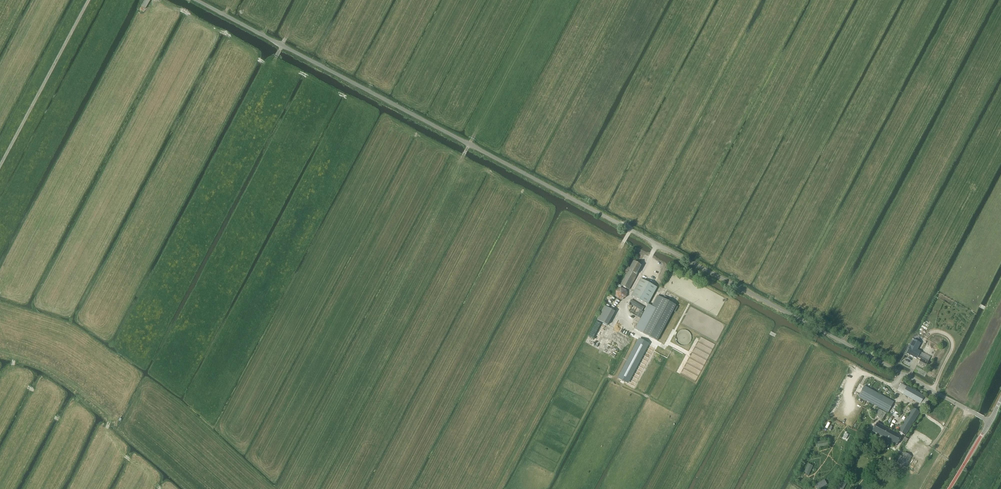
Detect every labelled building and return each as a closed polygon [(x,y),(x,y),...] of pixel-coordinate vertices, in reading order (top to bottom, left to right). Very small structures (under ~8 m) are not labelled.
[(141,6),(145,9),(150,0),(144,0),(141,6)] [(626,274),(620,285),(629,290),(642,266),(633,262),(629,269),(628,268),(629,266),(627,265),(626,267),(624,270),(625,271),(624,273),(626,274)] [(632,296),(648,305),(657,288),(641,279),(632,296)] [(639,331),(657,341),(676,306),(657,296),(639,331)] [(630,301),(629,303),(642,311),(643,308),(630,301)] [(605,306),(597,320),(607,325),(607,326),(617,308),(609,304),(607,307),(605,306)] [(922,332),(921,334),(923,336),(925,332),(927,329),(929,325),(924,322),(919,330),(922,332)] [(627,384),(646,348),(649,343),(640,338),(637,343),(618,380),(627,384)] [(908,351),(907,352),(909,353),(908,354),(917,359),(917,358),(920,360),(918,364),(925,368),(927,364),(927,363),(929,360),(919,355),(920,353),(910,347),(908,351)] [(859,397),(888,413),(894,402),(864,386),(859,397)] [(907,387),(903,394),(920,404),(924,397),(907,387)] [(913,408),(898,432),(900,433),(899,435),(901,436),(902,434),(905,436),(919,412),(913,408)] [(872,431),(897,445),(902,436),(901,436),(899,435),(877,423),(872,431)] [(898,463),(905,467),(912,456),(905,452),(898,463)]
